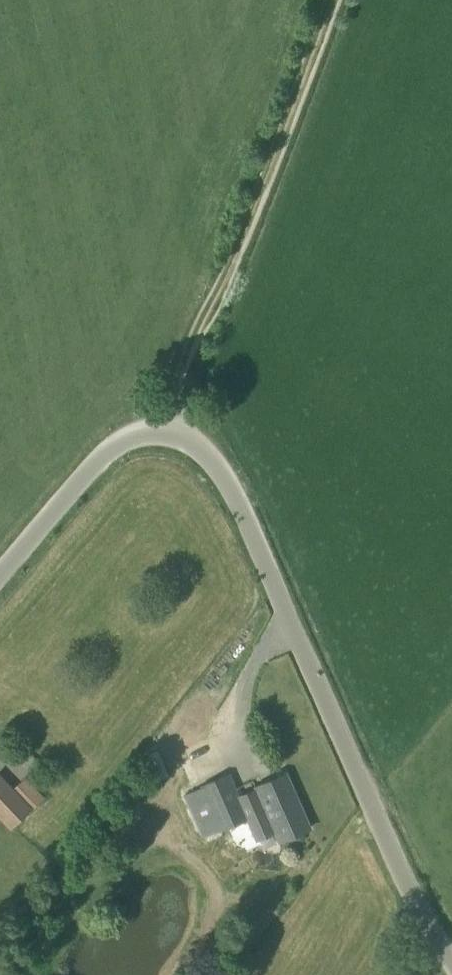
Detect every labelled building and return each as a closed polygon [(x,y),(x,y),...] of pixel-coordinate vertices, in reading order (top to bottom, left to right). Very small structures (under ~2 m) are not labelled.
[(238,795),(229,773),(199,787),(200,790),(191,794),(202,817),(204,817),(209,828),(216,825),(219,832),(246,820),(256,841),(275,833),(279,843),(309,829),(285,774),(238,795)] [(33,809),(0,774),(0,819),(10,830),(33,809)] [(34,808),(45,797),(25,777),(14,788),(34,808)]
